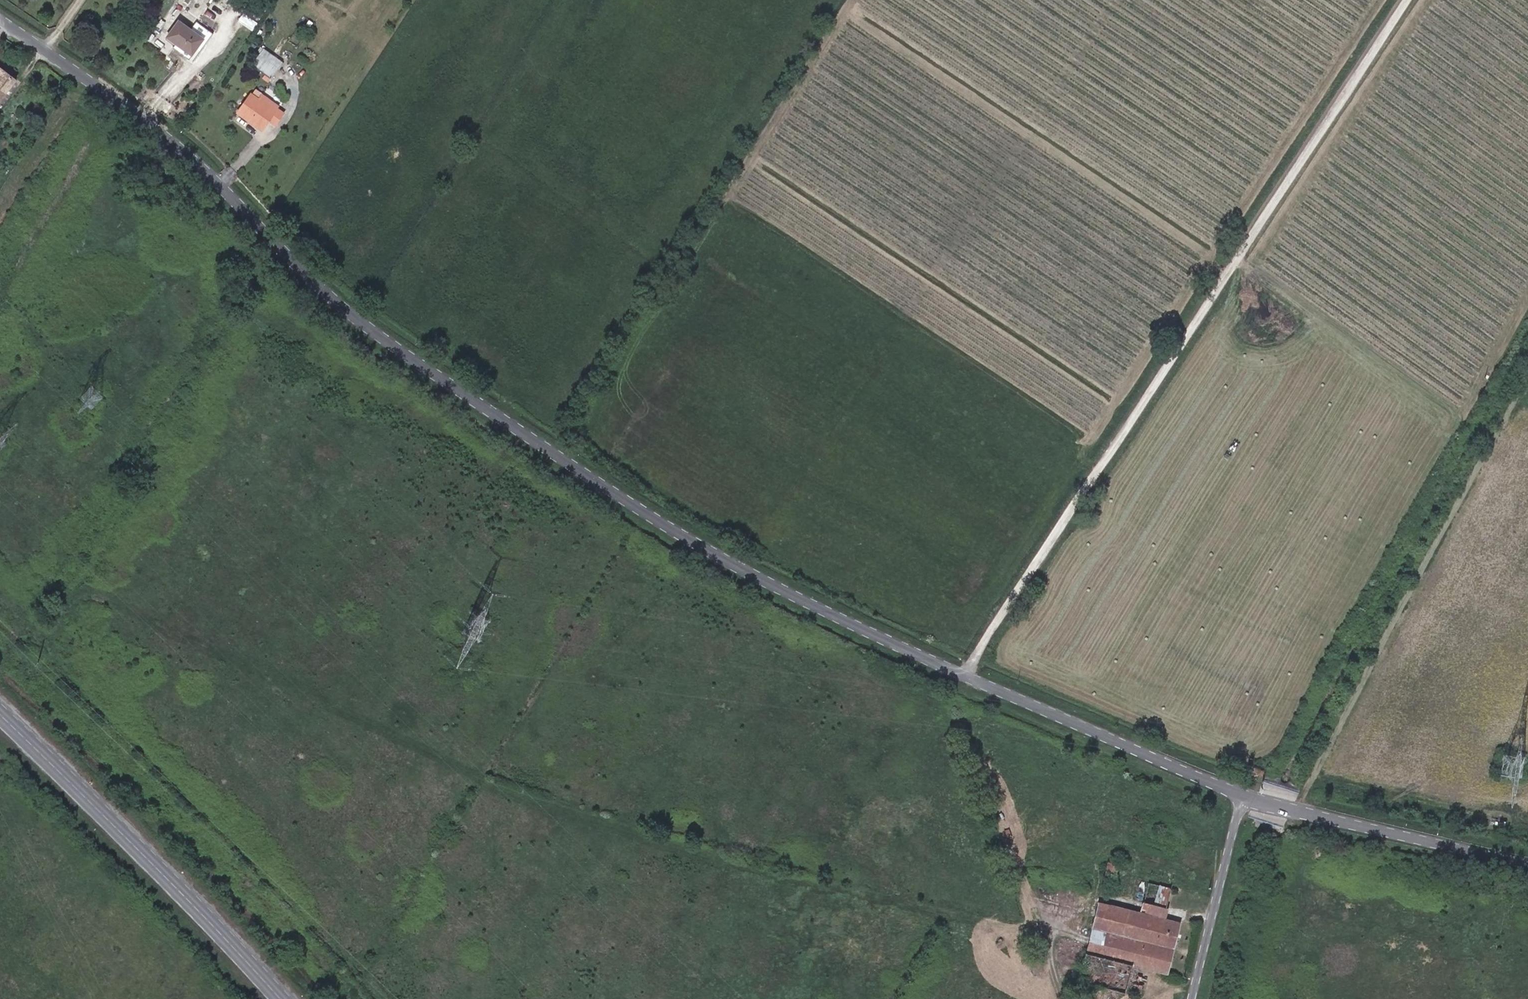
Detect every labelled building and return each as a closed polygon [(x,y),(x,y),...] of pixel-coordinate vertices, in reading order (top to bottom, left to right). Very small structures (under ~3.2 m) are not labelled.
[(256,0),(244,0),(239,8),(248,13),(256,0)] [(240,19),(254,29),(259,21),(244,12),(240,19)] [(203,38),(178,21),(166,37),(191,55),(203,38)] [(282,62),(264,49),(252,66),(265,75),(262,79),(268,82),(282,62)] [(0,71),(0,100),(14,82),(0,71)] [(251,93),(237,113),(262,131),(269,120),(275,124),(283,113),(278,110),(277,111),(251,93)] [(1263,771),(1254,767),(1250,776),(1259,780),(1263,771)] [(1151,883),(1146,902),(1166,907),(1171,887),(1151,883)] [(1143,913),(1163,918),(1166,907),(1146,902),(1143,913)] [(1177,922),(1163,918),(1143,913),(1113,905),(1094,982),(1125,989),(1132,962),(1165,970),(1177,922)]
